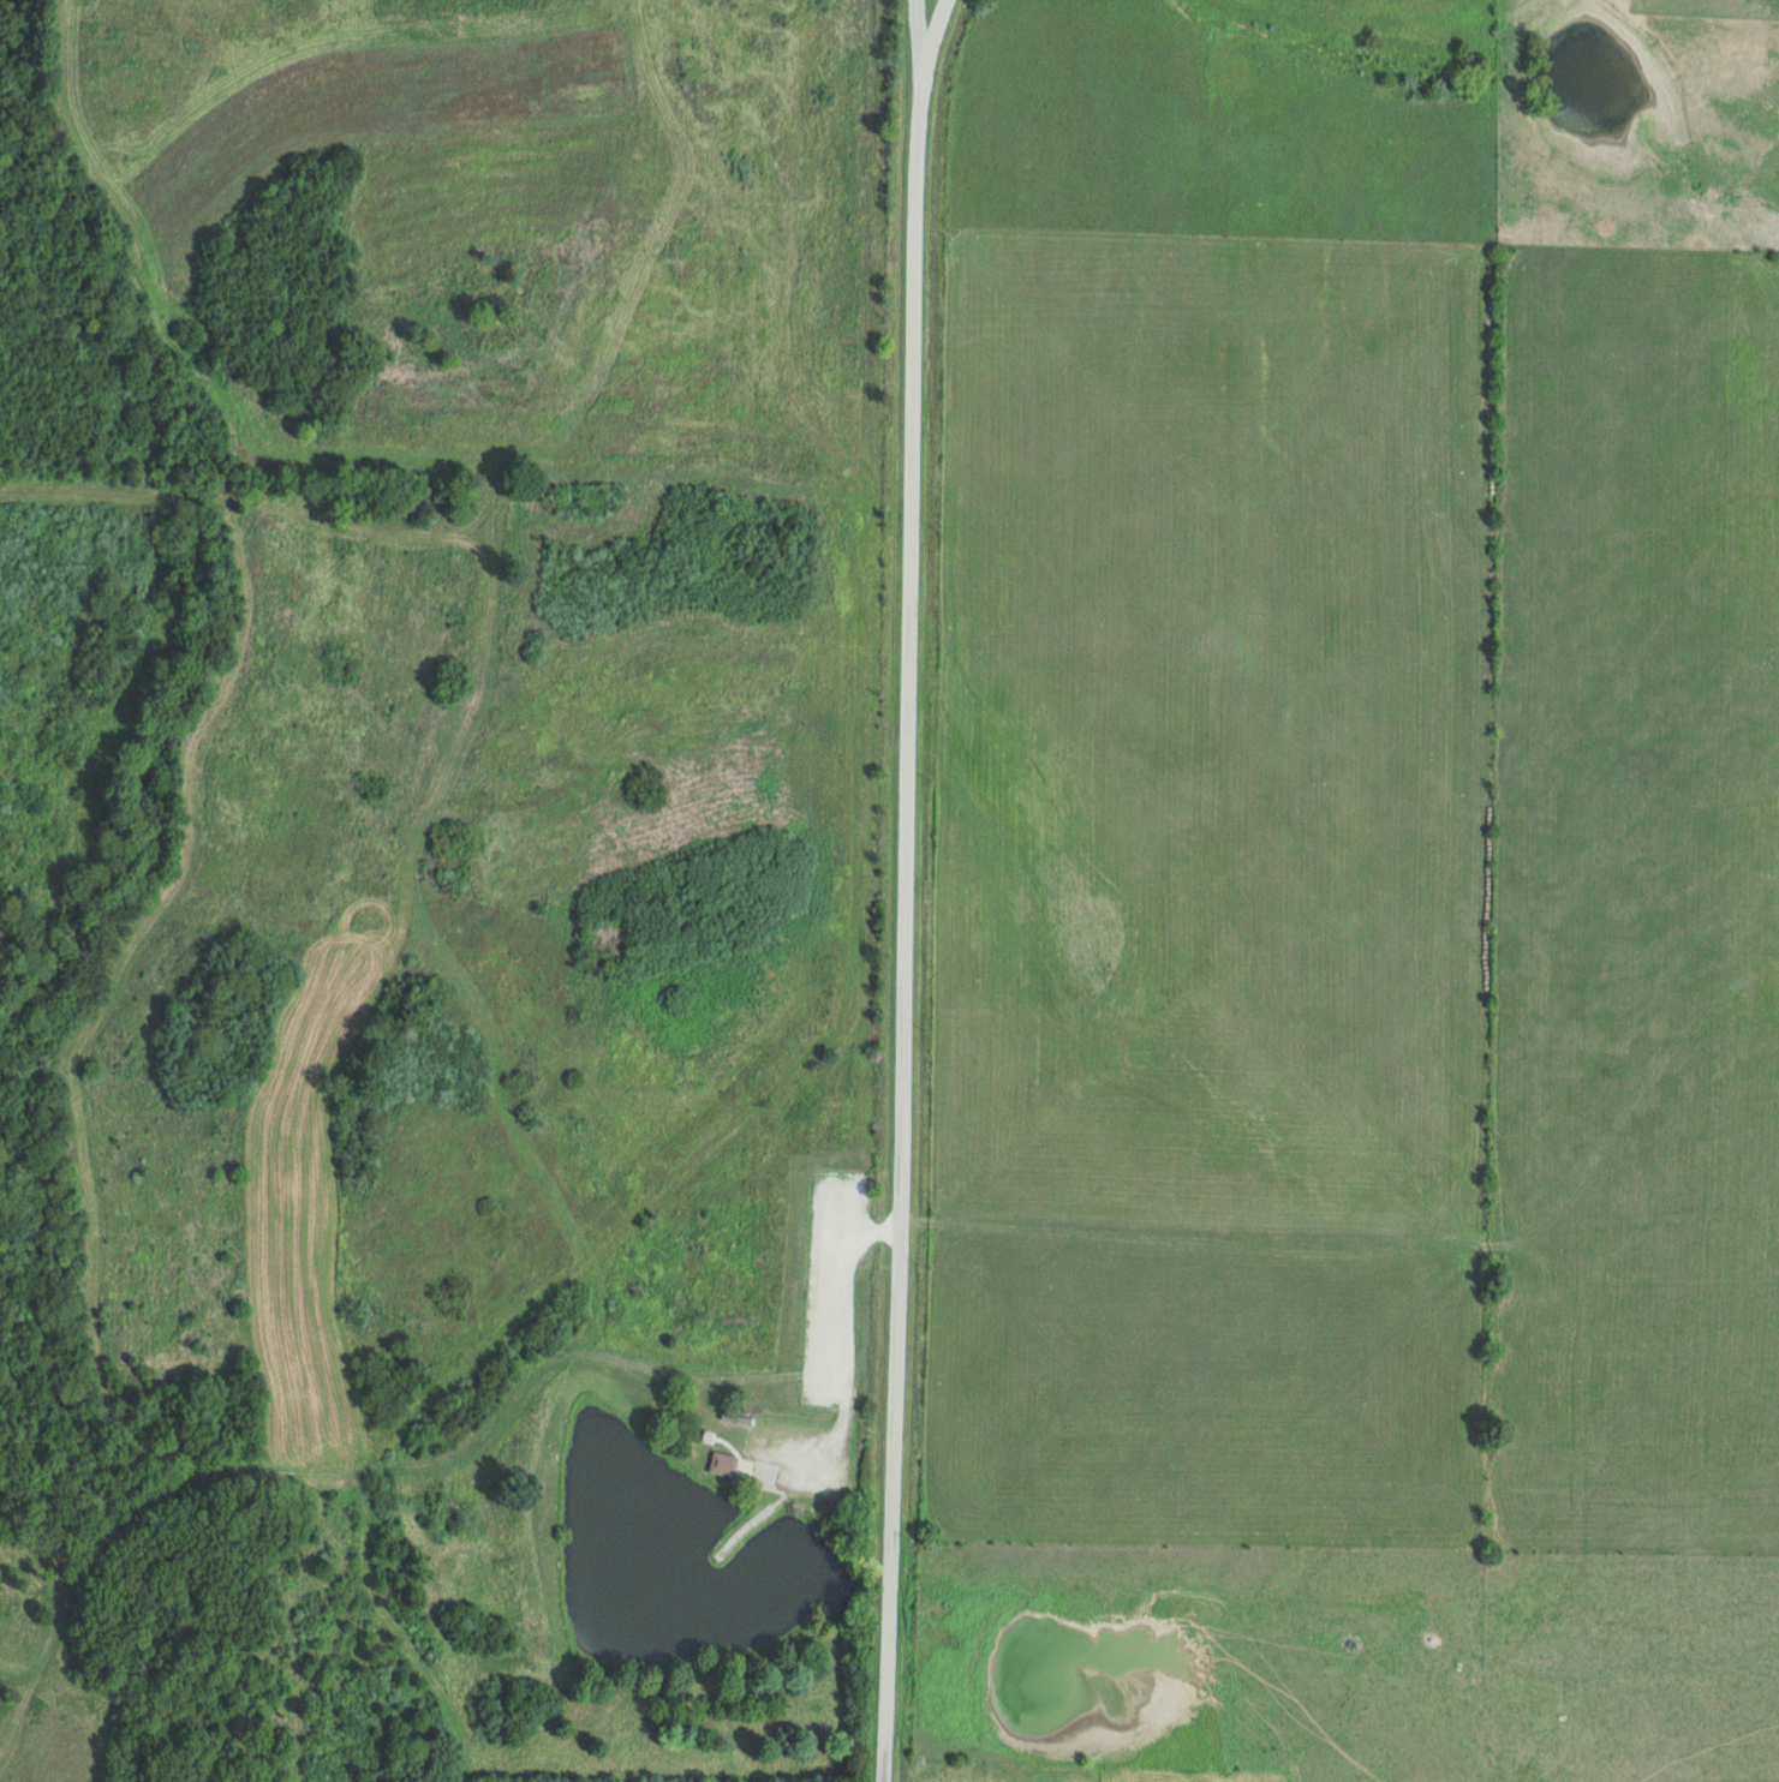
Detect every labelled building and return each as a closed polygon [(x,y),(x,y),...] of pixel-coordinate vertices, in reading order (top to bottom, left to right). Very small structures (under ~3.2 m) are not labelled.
[(712,1469),(728,1475),(730,1470),(721,1466),(724,1458),(717,1455),(712,1469)]
